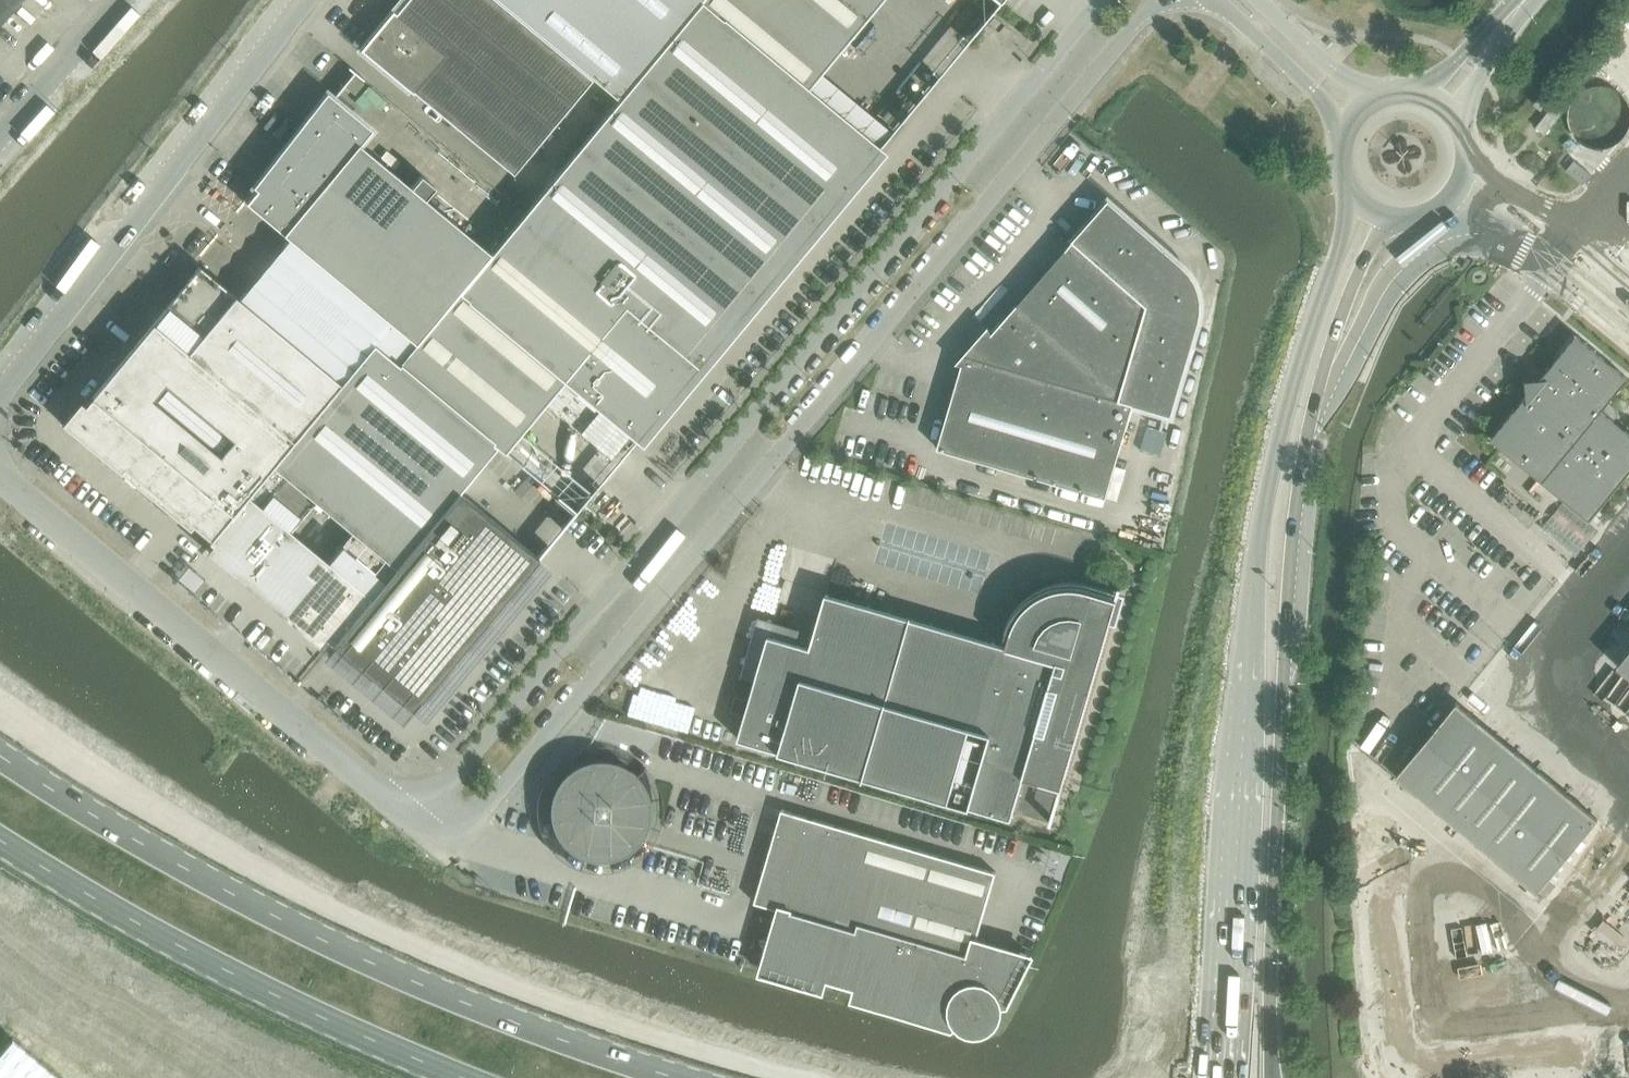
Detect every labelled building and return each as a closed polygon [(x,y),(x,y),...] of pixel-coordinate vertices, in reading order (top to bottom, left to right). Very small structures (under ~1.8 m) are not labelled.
[(20,0),(0,0),(0,23),(20,0)] [(340,383),(210,539),(208,541),(211,543),(205,552),(321,648),(328,640),(331,643),(411,709),(537,557),(457,491),(495,446),(503,452),(506,449),(521,430),(563,380),(635,439),(878,147),(805,88),(819,71),(878,0),(496,0),(499,2),(591,79),(617,100),(490,253),(415,343),(397,364),(372,343),(340,383)] [(360,49),(409,90),(412,93),(413,91),(513,174),(591,79),(499,2),(496,0),(406,0),(395,13),(392,10),(360,49)] [(355,76),(346,87),(354,94),(363,83),(355,76)] [(1628,115),(1627,108),(1625,103),(1623,98),(1618,93),(1615,90),(1608,86),(1602,85),(1597,85),(1592,85),(1585,88),(1580,91),(1576,94),(1573,99),(1570,105),(1568,110),(1568,116),(1569,121),(1570,126),(1573,131),(1577,137),(1581,139),(1587,142),(1592,144),(1598,145),(1604,144),(1609,142),(1615,139),(1618,136),(1623,131),(1625,126),(1627,120),(1628,115)] [(256,189),(245,202),(289,238),(415,343),(490,253),(424,198),(434,186),(420,175),(411,187),(358,143),(370,129),(326,92),(253,186),(256,189)] [(1541,95),(1534,104),(1538,107),(1542,110),(1549,101),(1544,97),(1541,95)] [(1545,134),(1564,111),(1554,104),(1536,127),(1545,134)] [(1591,174),(1575,160),(1566,171),(1583,184),(1591,174)] [(1087,224),(1073,240),(992,332),(990,327),(989,326),(957,362),(958,363),(962,364),(938,448),(1107,498),(1135,404),(1172,415),(1201,320),(1202,310),(1202,300),(1200,290),(1197,280),(1191,272),(1185,265),(1110,199),(1095,215),(1092,212),(1084,222),(1087,224)] [(75,405),(61,423),(84,442),(189,529),(193,524),(210,539),(340,383),(238,298),(199,265),(84,404),(79,400),(75,405)] [(1543,481),(1566,498),(1590,518),(1628,471),(1628,431),(1603,409),(1628,378),(1577,335),(1541,379),(1526,380),(1527,395),(1491,439),(1543,481)] [(738,696),(734,711),(746,715),(739,739),(1012,819),(1024,776),(1060,787),(1063,788),(1118,598),(1089,589),(1076,587),(1063,587),(1050,590),(1045,581),(1026,592),(1031,601),(1023,610),(1016,620),(1011,631),(1007,645),(827,593),(815,632),(811,647),(769,634),(756,681),(750,700),(738,696)] [(1618,665),(1628,675),(1628,651),(1618,665)] [(1538,893),(1599,819),(1457,703),(1396,776),(1538,893)] [(613,767),(601,765),(590,766),(579,770),(569,776),(562,785),(557,796),(555,808),(556,820),(561,832),(569,841),(579,848),(590,852),(602,853),(614,850),(624,845),(633,836),(639,826),(642,815),(642,803),(639,791),(633,781),(624,773),(613,767)] [(782,809),(754,902),(779,909),(761,972),(952,1028),(958,1024),(963,1028),(969,1031),(976,1033),(983,1032),(989,1029),(995,1024),(999,1019),(1001,1012),(1001,1005),(1008,1004),(1032,956),(977,939),(997,872),(782,809)] [(11,1038),(0,1052),(0,1077),(58,1077),(11,1038)]
